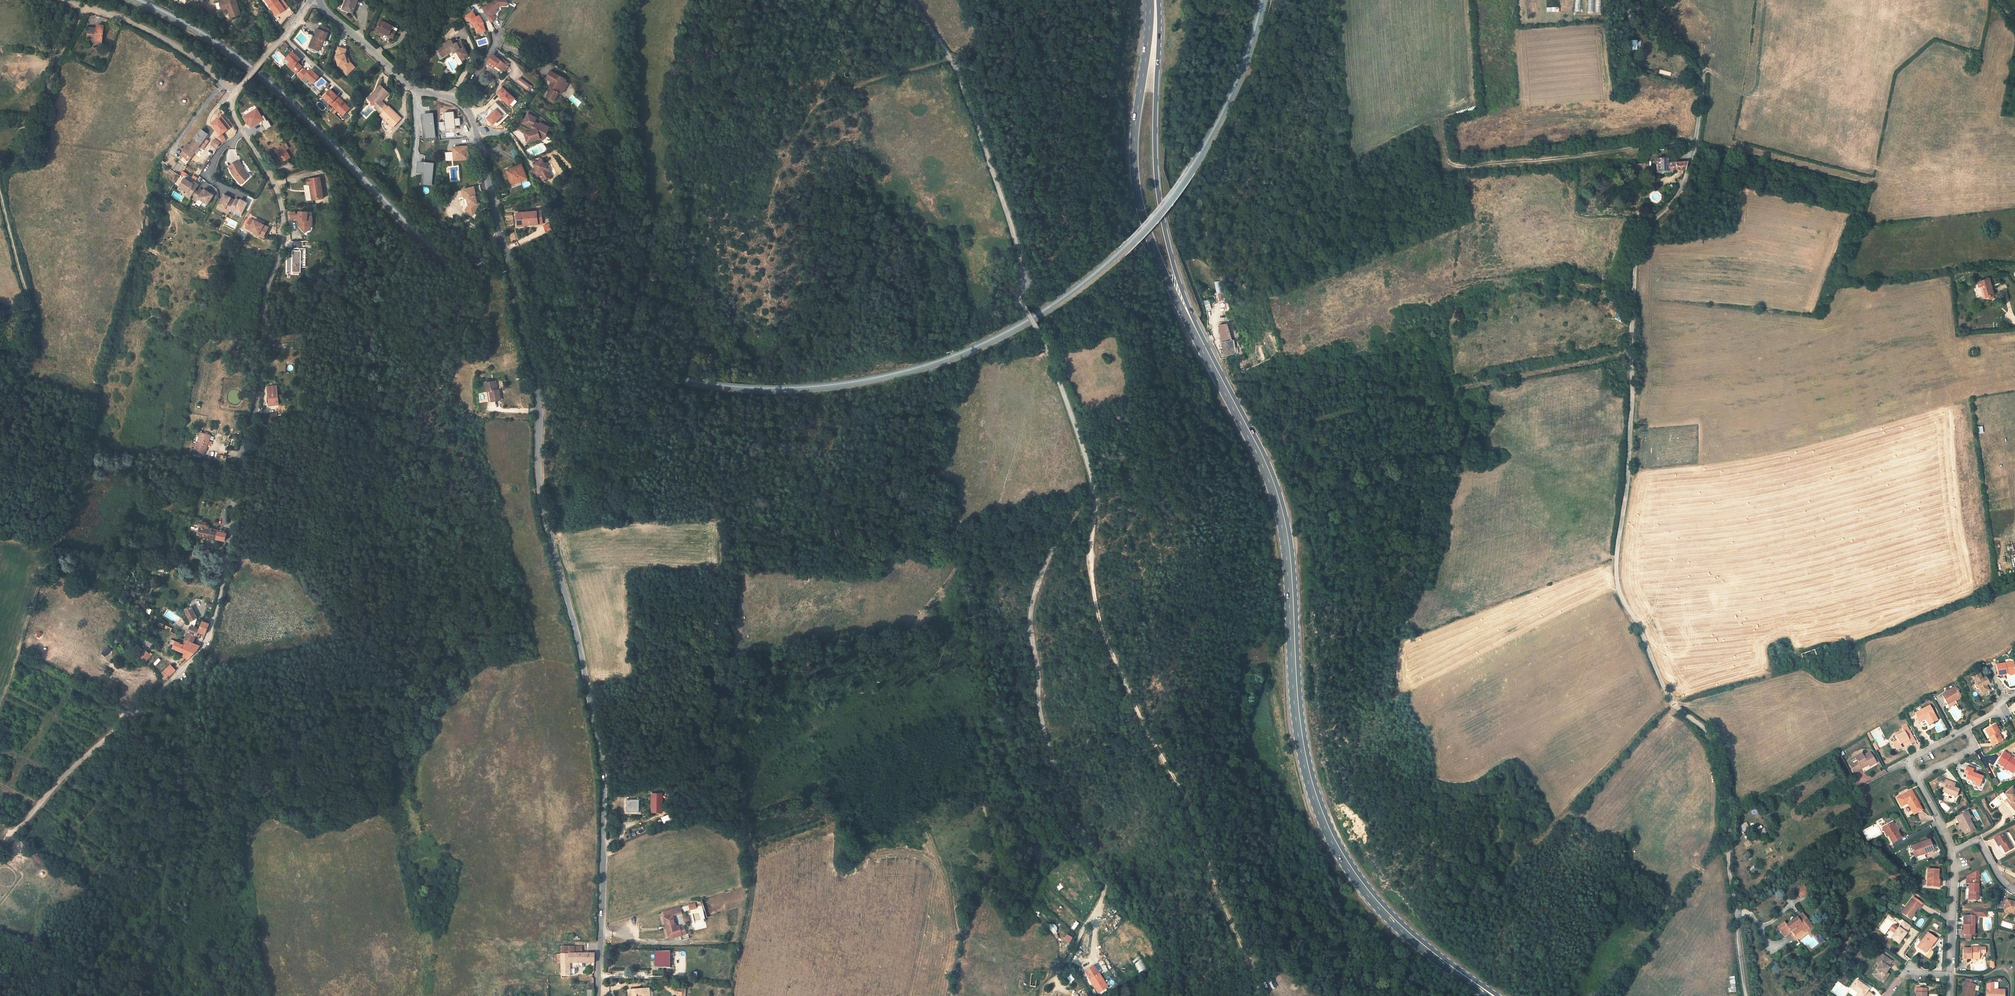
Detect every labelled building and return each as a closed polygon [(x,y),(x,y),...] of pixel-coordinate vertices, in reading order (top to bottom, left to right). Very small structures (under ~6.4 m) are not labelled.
[(277,18),(289,9),(284,2),(280,5),(276,0),(269,0),(265,2),(277,18)] [(344,7),(349,8),(348,11),(353,13),(358,0),(346,0),(344,7)] [(490,6),(486,9),(495,23),(500,19),(498,15),(502,12),(501,10),(499,7),(502,6),(504,6),(508,6),(508,2),(511,2),(512,0),(497,0),(490,6)] [(238,18),(233,1),(219,5),(221,12),(225,10),(226,14),(229,21),(238,18)] [(481,18),(477,12),(471,17),(470,19),(472,22),(475,22),(476,21),(480,28),(482,34),(490,31),(488,24),(488,23),(484,16),(481,18)] [(383,36),(384,34),(393,38),(398,29),(386,23),(385,25),(384,28),(379,25),(375,33),(380,35),(383,36)] [(86,39),(94,40),(94,41),(101,41),(103,26),(96,26),(96,30),(87,29),(86,39)] [(317,28),(314,37),(312,37),(309,46),(314,48),(313,52),(320,54),(323,45),(325,45),(329,32),(317,28)] [(461,44),(458,45),(456,41),(447,46),(442,49),(447,58),(452,55),(457,53),(458,55),(462,53),(467,61),(473,58),(474,57),(468,48),(465,43),(464,43),(463,43),(461,44)] [(347,48),(338,46),(336,56),(338,66),(343,65),(344,68),(350,72),(355,65),(350,62),(349,58),(347,53),(347,48)] [(301,58),(293,51),(285,58),(290,61),(286,64),(296,73),(303,66),(298,62),(301,58)] [(500,68),(505,61),(504,61),(497,56),(491,64),(498,70),(500,68)] [(351,57),(349,58),(350,62),(355,65),(350,72),(352,74),(358,65),(352,60),(351,57)] [(504,61),(505,61),(500,68),(507,73),(514,64),(506,58),(504,61)] [(308,71),(305,68),(297,76),(306,84),(310,80),(313,84),(320,76),(311,68),(308,71)] [(571,83),(556,72),(551,79),(558,84),(554,90),(555,91),(553,94),(552,93),(549,97),(556,102),(561,95),(563,97),(567,94),(570,91),(567,89),(570,85),(571,83)] [(521,85),(531,93),(534,89),(524,81),(521,85)] [(389,93),(380,85),(367,99),(382,113),(379,115),(393,128),(401,119),(388,108),(382,101),(389,93)] [(339,96),(331,89),(322,97),(330,104),(339,96)] [(500,94),(505,98),(504,99),(512,107),(518,101),(506,89),(500,94)] [(352,108),(341,99),(333,107),(343,116),(352,108)] [(493,125),(500,118),(501,119),(506,113),(496,103),(490,108),(493,111),(486,118),(493,125)] [(257,108),(242,117),(246,125),(248,124),(250,128),(264,120),(257,108)] [(445,113),(445,122),(439,123),(439,131),(456,130),(456,127),(461,127),(460,119),(455,120),(455,113),(445,113)] [(432,114),(422,115),(425,137),(434,136),(432,114)] [(221,115),(210,123),(220,136),(222,134),(231,127),(221,115)] [(540,120),(531,115),(526,124),(534,129),(534,130),(534,132),(527,135),(528,139),(535,137),(536,140),(542,139),(542,140),(545,142),(551,132),(542,127),(541,126),(538,124),(540,120)] [(192,144),(190,142),(185,149),(194,156),(210,133),(203,129),(192,144)] [(222,134),(220,136),(216,139),(220,143),(221,143),(226,139),(222,134)] [(217,148),(220,143),(216,139),(214,138),(211,144),(217,148)] [(286,143),(277,148),(285,161),(294,155),(286,143)] [(467,147),(453,148),(453,153),(445,153),(446,161),(468,159),(467,147)] [(178,161),(186,166),(194,156),(185,149),(182,153),(178,161)] [(239,160),(228,166),(233,175),(241,185),(250,176),(245,170),(239,160)] [(550,169),(545,161),(537,166),(539,170),(537,171),(537,170),(533,172),(539,181),(544,178),(547,182),(555,177),(552,172),(551,173),(549,170),(550,169)] [(197,167),(189,162),(189,163),(186,166),(194,173),(195,171),(195,170),(197,167)] [(434,164),(421,163),(420,171),(423,172),(421,185),(432,187),(434,164)] [(1666,164),(1666,163),(1653,164),(1653,165),(1655,167),(1656,167),(1656,172),(1662,171),(1666,171),(1669,171),(1683,170),(1686,163),(1666,164)] [(530,180),(524,165),(516,168),(517,169),(508,172),(513,184),(519,182),(519,184),(530,180)] [(320,176),(307,178),(309,185),(312,200),(324,198),(320,176)] [(193,183),(185,177),(178,187),(189,193),(186,196),(190,199),(200,184),(195,181),(193,183)] [(469,213),(474,216),(475,214),(478,216),(484,207),(481,205),(483,203),(481,197),(476,193),(474,186),(463,188),(465,198),(467,197),(468,206),(466,206),(466,208),(465,210),(469,213)] [(203,190),(200,187),(192,199),(197,202),(199,199),(208,205),(214,194),(204,188),(203,190)] [(232,198),(224,194),(216,208),(228,214),(229,210),(234,199),(232,198)] [(248,202),(236,197),(229,210),(241,216),(248,202)] [(542,210),(516,212),(517,226),(543,224),(542,210)] [(308,211),(299,211),(299,213),(291,213),(291,219),(298,220),(298,226),(305,233),(313,226),(313,215),(309,214),(308,211)] [(258,221),(253,218),(248,226),(261,233),(259,236),(265,239),(272,227),(259,219),(258,221)] [(306,249),(292,250),(292,253),(286,252),(286,274),(305,275),(306,249)] [(1991,297),(1987,280),(1976,284),(1977,289),(1979,289),(1981,299),(1991,297)] [(1231,322),(1228,323),(1232,339),(1236,338),(1231,322)] [(1217,329),(1222,359),(1232,357),(1229,341),(1225,328),(1217,329)] [(271,387),(272,400),(282,399),(281,387),(271,387)] [(493,399),(494,399),(495,409),(504,409),(504,399),(501,399),(501,391),(492,391),(493,399)] [(214,432),(205,429),(198,448),(206,450),(210,440),(211,440),(214,432)] [(204,533),(224,537),(226,529),(208,526),(200,524),(199,532),(204,533)] [(199,636),(201,630),(199,629),(199,626),(194,624),(197,614),(191,602),(184,606),(191,619),(184,635),(186,636),(194,639),(196,635),(199,636)] [(199,629),(201,630),(205,632),(210,620),(202,617),(199,626),(199,629)] [(199,647),(201,642),(194,639),(186,636),(183,641),(174,639),(172,645),(186,650),(188,644),(199,647)] [(185,653),(189,657),(191,655),(199,647),(188,644),(186,650),(185,653)] [(146,662),(152,653),(142,648),(137,657),(146,662)] [(1815,660),(1816,660),(1813,650),(1800,655),(1801,658),(1799,658),(1800,664),(1815,660)] [(1996,665),(1998,676),(2006,674),(2007,673),(2010,672),(2013,675),(2014,672),(2014,667),(2013,662),(1996,665)] [(1983,679),(1980,673),(1973,677),(1976,683),(1975,683),(1974,685),(1976,688),(1978,689),(1979,689),(1982,694),(1989,690),(1986,685),(1989,683),(1986,677),(1983,679)] [(1960,696),(1955,687),(1942,695),(1947,705),(1955,700),(1955,699),(1960,696)] [(1937,720),(1930,706),(1922,710),(1918,712),(1914,714),(1917,719),(1918,718),(1920,722),(1925,719),(1929,725),(1937,720)] [(1929,725),(1925,719),(1920,722),(1923,728),(1929,725)] [(2000,732),(1996,724),(1986,730),(1990,736),(1991,735),(1992,736),(1989,738),(1993,746),(2003,740),(1999,733),(2000,732)] [(1914,740),(1906,726),(1902,728),(1904,732),(1895,736),(1897,740),(1893,743),(1896,748),(1900,746),(1900,744),(1904,742),(1906,746),(1910,743),(1910,742),(1914,740)] [(1871,752),(1864,756),(1862,753),(1855,757),(1857,761),(1853,763),(1853,762),(1850,764),(1854,772),(1862,768),(1860,765),(1866,761),(1868,764),(1869,766),(1876,762),(1871,752)] [(2003,752),(1996,763),(2003,767),(2004,766),(2008,768),(2014,772),(2014,770),(2014,761),(2009,758),(2010,756),(2003,752)] [(1972,773),(1973,771),(1973,769),(1966,767),(1963,774),(1967,775),(1965,779),(1975,782),(1974,784),(1979,786),(1980,784),(1983,776),(1977,774),(1972,773)] [(1959,790),(1954,788),(1955,785),(1949,783),(1950,782),(1943,779),(1940,786),(1944,787),(1942,792),(1956,797),(1959,790)] [(2012,788),(2004,794),(2008,798),(2011,802),(2009,804),(2014,811),(2014,792),(2012,788)] [(1922,810),(1911,790),(1896,798),(1901,807),(1907,803),(1913,815),(1922,810)] [(661,792),(650,792),(651,811),(662,810),(661,792)] [(639,800),(626,800),(626,812),(639,812),(639,800)] [(2006,800),(2004,802),(2014,814),(2014,811),(2009,804),(2006,800)] [(1971,818),(1967,811),(1955,817),(1959,825),(1961,824),(1966,834),(1975,829),(1970,819),(1971,818)] [(661,817),(663,823),(672,820),(670,814),(661,817)] [(1749,829),(1746,822),(1739,825),(1736,827),(1740,834),(1749,829)] [(1896,829),(1893,822),(1884,826),(1889,835),(1888,835),(1892,843),(1901,838),(1897,831),(1896,831),(1895,830),(1896,829)] [(2013,848),(2004,833),(1994,839),(1998,846),(2001,845),(2005,853),(2013,848)] [(1933,850),(1930,839),(1911,846),(1915,857),(1924,853),(1933,850)] [(1749,840),(1744,843),(1747,848),(1752,845),(1749,840)] [(1755,867),(1754,865),(1749,869),(1752,874),(1757,870),(1755,867)] [(1938,870),(1928,869),(1926,886),(1936,887),(1937,880),(1938,880),(1938,870)] [(1977,884),(1977,870),(1966,876),(1966,883),(1969,883),(1969,888),(1968,900),(1978,900),(1978,884),(1977,884)] [(1898,874),(1896,872),(1890,878),(1896,883),(1902,877),(1898,874)] [(1808,893),(1805,887),(1797,891),(1800,897),(1808,893)] [(1917,903),(1911,898),(1901,913),(1910,919),(1914,913),(1918,908),(1919,910),(1922,906),(1919,904),(1917,903)] [(2006,900),(2004,911),(2013,913),(2013,912),(2014,913),(2014,902),(2006,900)] [(689,905),(690,911),(697,909),(695,903),(689,905)] [(1986,911),(1971,910),(1971,915),(1965,915),(1965,925),(1963,925),(1963,934),(1965,934),(1971,935),(1973,935),(1974,922),(1974,917),(1976,917),(1986,918),(1986,911)] [(673,914),(664,916),(669,936),(672,937),(682,934),(680,927),(676,928),(673,914)] [(688,915),(682,917),(685,923),(690,921),(688,915)] [(1812,926),(1804,916),(1799,920),(1797,918),(1787,925),(1784,922),(1778,927),(1784,936),(1787,934),(1791,931),(1792,933),(1801,927),(1803,926),(1804,927),(1806,931),(1812,926)] [(1911,926),(1904,921),(1899,928),(1898,927),(1891,937),(1899,943),(1911,926)] [(1937,939),(1928,932),(1916,947),(1925,953),(1928,949),(1929,949),(1937,939)] [(1824,940),(1819,934),(1815,936),(1821,943),(1824,940)] [(1985,948),(1971,947),(1971,948),(1963,948),(1963,958),(1971,959),(1971,957),(1979,957),(1980,952),(1985,952),(1985,948)] [(675,952),(659,952),(659,968),(674,969),(675,952)] [(595,953),(572,953),(561,954),(557,954),(557,962),(561,962),(562,982),(571,982),(571,967),(568,966),(568,963),(595,961),(595,958),(595,953)] [(1139,955),(1131,958),(1139,975),(1147,971),(1139,955)] [(1892,961),(1882,955),(1878,960),(1881,962),(1879,965),(1872,974),(1883,982),(1886,977),(1884,975),(1886,972),(1889,968),(1888,967),(1892,961)] [(1096,966),(1086,973),(1099,993),(1109,986),(1096,966)] [(1030,984),(1037,985),(1039,973),(1032,972),(1030,984)] [(1070,984),(1075,980),(1072,975),(1066,979),(1070,984)] [(1972,980),(1966,978),(1965,982),(1964,982),(1960,995),(1972,995),(1974,991),(1975,985),(1972,983),(1972,980)] [(585,984),(586,995),(595,995),(595,979),(590,979),(590,984),(585,984)] [(1856,980),(1850,988),(1858,994),(1857,995),(1859,995),(1873,995),(1867,991),(1868,989),(1863,985),(1861,984),(1856,980)] [(651,987),(632,988),(632,995),(651,995),(651,987)] [(1927,988),(1916,988),(1916,995),(1926,995),(1927,988)]
